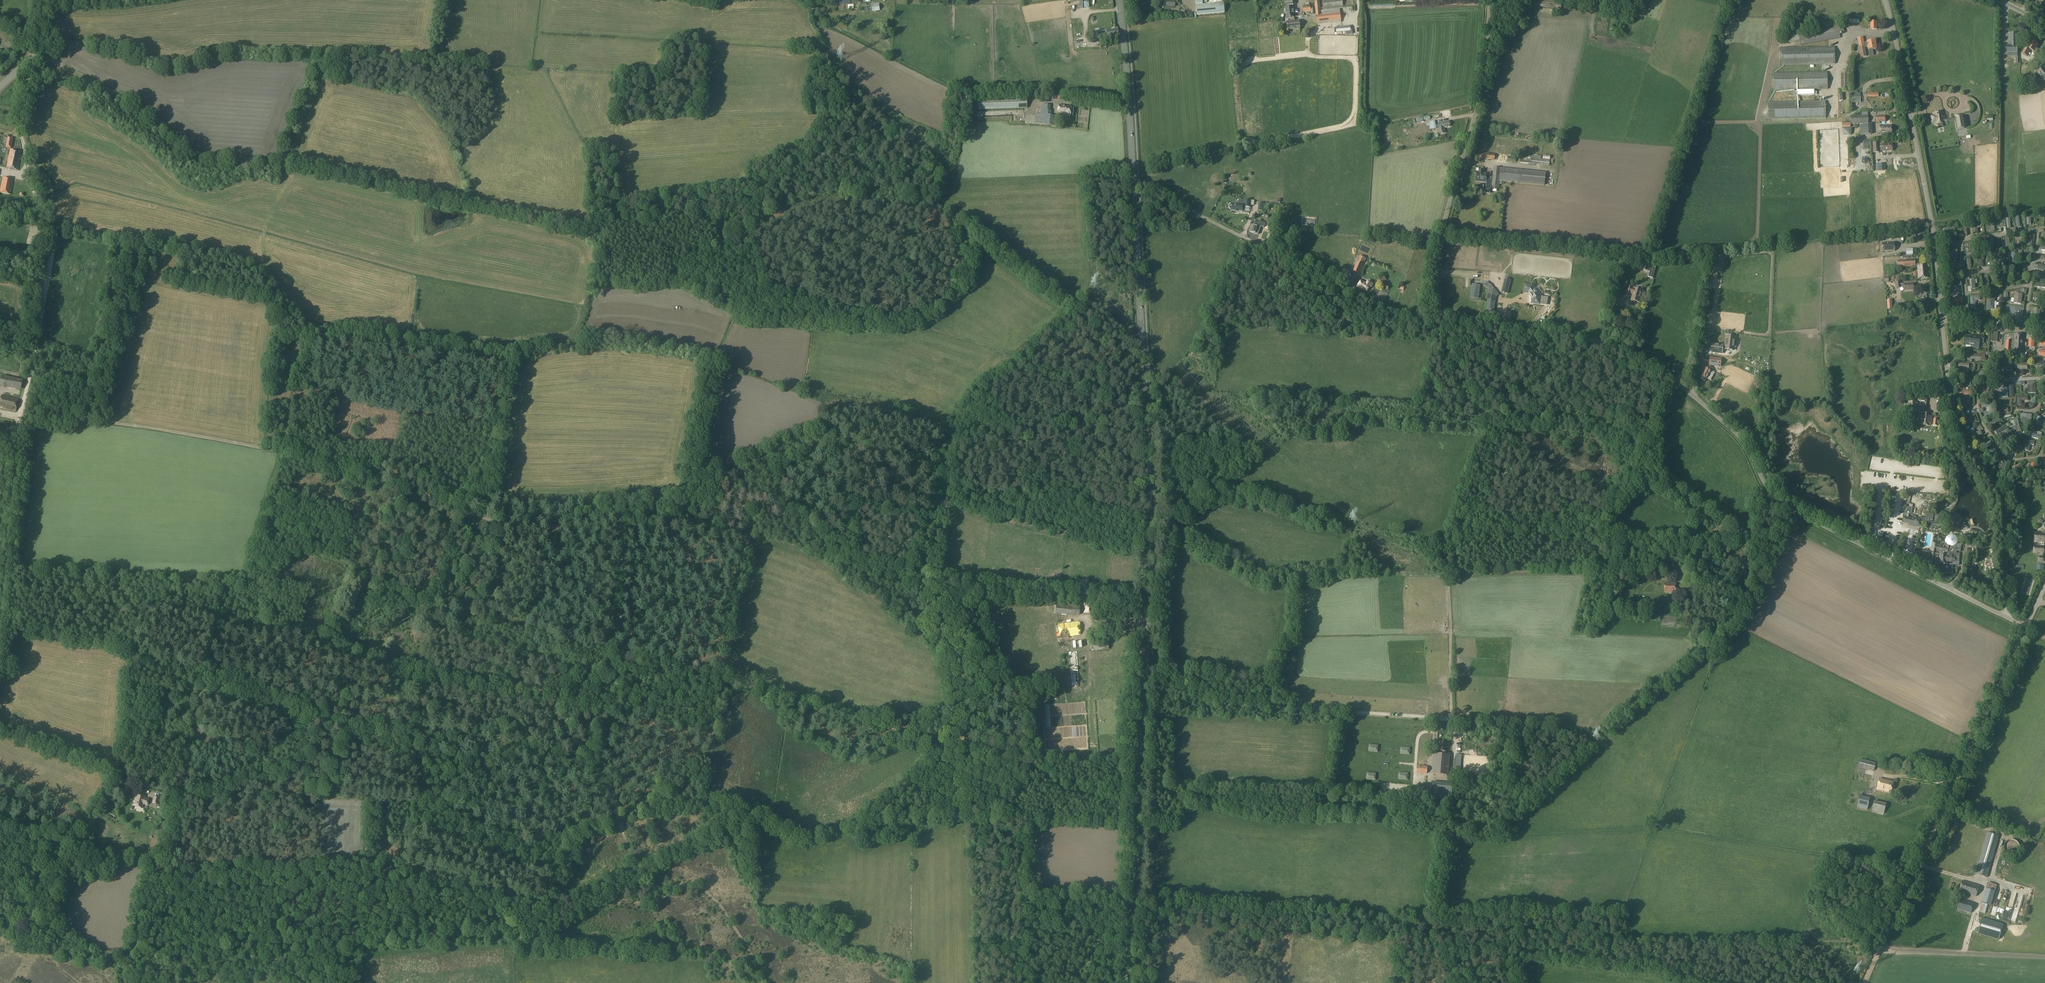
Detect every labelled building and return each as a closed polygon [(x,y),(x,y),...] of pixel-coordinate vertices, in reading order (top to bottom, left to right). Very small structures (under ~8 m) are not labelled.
[(1343,6),(1342,0),(1324,0),(1325,8),(1343,6)] [(1530,1),(1530,6),(1561,9),(1562,1),(1554,0),(1530,0),(1530,1)] [(1205,5),(1196,5),(1197,16),(1223,13),(1222,3),(1205,5)] [(1294,17),(1293,7),(1285,8),(1286,18),(1288,18),(1294,17)] [(1322,15),(1321,15),(1316,15),(1317,23),(1321,22),(1341,20),(1340,13),(1322,15)] [(1288,18),(1288,22),(1287,22),(1288,30),(1300,28),(1299,21),(1295,21),(1294,17),(1288,18)] [(1844,31),(1843,27),(1842,23),(1837,24),(1838,27),(1799,34),(1781,38),(1782,44),(1800,41),(1801,45),(1840,38),(1839,34),(1839,32),(1844,32),(1844,31)] [(1107,30),(1101,31),(1101,38),(1107,38),(1119,37),(1118,29),(1107,30)] [(2010,43),(2011,43),(2011,45),(2007,45),(2007,53),(2018,53),(2018,45),(2017,45),(2017,43),(2018,43),(2018,33),(2010,33),(2010,43)] [(1863,37),(1857,38),(1857,41),(1858,45),(1859,48),(1865,46),(1867,46),(1868,50),(1872,49),(1876,49),(1875,40),(1867,42),(1864,43),(1863,37)] [(2028,48),(2025,47),(2022,53),(2027,56),(2031,50),(2036,53),(2038,49),(2036,48),(2038,44),(2033,41),(2028,48)] [(1835,47),(1830,47),(1781,48),(1782,65),(1835,64),(1835,47)] [(2036,81),(2039,85),(2044,81),(2044,82),(2044,63),(2042,65),(2039,67),(2037,69),(2039,72),(2038,73),(2041,77),(2036,81)] [(1841,73),(1841,88),(1849,88),(1849,67),(1846,67),(1846,73),(1841,73)] [(1823,72),(1822,72),(1773,73),(1774,90),(1827,89),(1827,72),(1823,72)] [(1858,91),(1851,91),(1851,102),(1861,102),(1861,93),(1858,93),(1858,91)] [(1026,97),(978,99),(978,110),(1026,108),(1026,97)] [(1821,101),(1820,101),(1768,102),(1768,119),(1826,118),(1825,101),(1821,101)] [(1070,116),(1071,106),(1059,105),(1057,115),(1070,116)] [(1036,114),(1035,124),(1051,126),(1052,116),(1050,115),(1051,110),(1049,110),(1042,109),(1041,114),(1036,114)] [(1934,115),(1930,116),(1931,123),(1932,124),(1935,123),(1935,125),(1938,125),(1938,128),(1943,127),(1942,124),(1945,124),(1945,123),(1947,123),(1947,121),(1946,119),(1945,119),(1945,116),(1943,116),(1943,115),(1942,112),(1933,113),(1934,115)] [(1868,124),(1868,115),(1851,116),(1851,125),(1868,124)] [(1963,115),(1954,116),(1955,118),(1955,120),(1957,129),(1957,130),(1958,130),(1958,131),(1964,130),(1964,129),(1965,129),(1963,115)] [(1435,121),(1426,123),(1426,126),(1429,126),(1430,130),(1436,128),(1436,125),(1435,121)] [(1438,125),(1436,125),(1436,128),(1437,132),(1439,131),(1440,134),(1445,133),(1444,127),(1450,126),(1449,121),(1438,123),(1438,125)] [(1870,124),(1868,124),(1859,125),(1860,135),(1871,134),(1870,124)] [(1881,135),(1891,134),(1891,125),(1880,126),(1881,135)] [(1873,143),(1873,153),(1879,153),(1879,149),(1882,149),(1882,151),(1892,151),(1892,144),(1882,144),(1882,145),(1879,145),(1879,143),(1873,143)] [(6,168),(14,169),(17,170),(21,152),(10,150),(6,168)] [(1550,160),(1543,159),(1521,157),(1520,162),(1549,166),(1550,160)] [(1503,168),(1501,168),(1494,167),(1492,186),(1499,187),(1499,181),(1545,186),(1546,172),(1503,168)] [(1476,181),(1486,182),(1487,179),(1490,179),(1491,178),(1492,177),(1487,176),(1487,173),(1483,173),(1484,170),(1479,170),(1479,172),(1477,172),(1476,181)] [(6,193),(11,194),(14,179),(3,177),(0,190),(0,192),(6,193)] [(1485,186),(1482,185),(1481,191),(1485,192),(1485,193),(1489,193),(1490,184),(1491,184),(1491,178),(1490,179),(1487,179),(1486,182),(1485,186)] [(1229,205),(1229,208),(1229,209),(1231,209),(1231,210),(1235,211),(1239,211),(1243,211),(1243,206),(1245,206),(1244,207),(1251,207),(1251,205),(1251,200),(1245,200),(1239,200),(1239,202),(1236,202),(1236,203),(1232,203),(1231,204),(1230,204),(1229,205)] [(1258,202),(1257,210),(1266,211),(1266,203),(1258,202)] [(1252,224),(1250,232),(1258,235),(1259,232),(1261,227),(1264,227),(1265,223),(1259,221),(1259,223),(1254,221),(1253,225),(1252,224)] [(1986,231),(1994,231),(1993,221),(1985,221),(1986,231)] [(1972,223),(1974,234),(1977,234),(1976,227),(1980,226),(1980,222),(1972,223)] [(1942,228),(1943,237),(1947,237),(1946,232),(1953,231),(1953,227),(1942,228)] [(1268,245),(1274,247),(1278,238),(1277,237),(1271,235),(1268,245)] [(1895,251),(1894,242),(1881,243),(1882,252),(1895,251)] [(1949,256),(1949,253),(1949,251),(1945,251),(1946,260),(1956,259),(1956,255),(1949,256)] [(1352,267),(1351,270),(1359,274),(1366,258),(1360,256),(1354,268),(1352,267)] [(1915,264),(1915,259),(1904,260),(1904,267),(1915,266),(1915,265),(1917,265),(1918,277),(1928,277),(1927,265),(1919,265),(1919,264),(1915,264)] [(1648,277),(1652,279),(1656,267),(1645,264),(1643,271),(1649,273),(1648,277)] [(1950,268),(1946,268),(1947,277),(1958,276),(1957,272),(1950,272),(1950,268)] [(1383,275),(1378,280),(1382,284),(1387,280),(1383,275)] [(1505,279),(1501,292),(1507,293),(1510,280),(1505,279)] [(1368,281),(1366,283),(1361,280),(1357,287),(1367,293),(1372,284),(1368,281)] [(1472,286),(1470,297),(1478,298),(1479,292),(1480,293),(1480,292),(1479,292),(1480,287),(1472,286)] [(1525,286),(1524,292),(1528,292),(1533,297),(1532,303),(1540,303),(1547,304),(1547,297),(1540,296),(1532,286),(1525,286)] [(1642,290),(1634,288),(1633,288),(1633,287),(1628,286),(1626,293),(1631,294),(1633,294),(1631,300),(1639,302),(1642,290)] [(1489,292),(1486,310),(1493,311),(1496,296),(1498,295),(1494,289),(1489,292)] [(2014,293),(2013,303),(2020,304),(2022,294),(2014,293)] [(1979,295),(1969,296),(1970,308),(1975,307),(1974,302),(1976,302),(1976,300),(1979,300),(1979,295)] [(2006,340),(2006,345),(2006,353),(2023,354),(2024,335),(2014,334),(2014,337),(2011,337),(2011,340),(2006,340)] [(1972,335),(1972,337),(1966,336),(1965,344),(1971,345),(1971,347),(1979,348),(1979,342),(1983,343),(1984,336),(1972,335)] [(1724,346),(1723,346),(1723,345),(1712,343),(1711,352),(1722,354),(1723,349),(1724,349),(1724,350),(1734,351),(1736,337),(1726,336),(1724,346)] [(1711,358),(1710,365),(1720,366),(1720,359),(1711,358)] [(1956,373),(1961,373),(1961,368),(1968,368),(1968,364),(1957,363),(1956,373)] [(1701,376),(1700,378),(1705,381),(1706,379),(1707,379),(1713,369),(1709,366),(1708,368),(1705,367),(1701,376)] [(1984,371),(1975,370),(1975,378),(1983,379),(1984,371)] [(1718,372),(1715,376),(1724,381),(1727,377),(1718,372)] [(9,377),(2,376),(0,383),(0,386),(7,387),(9,377)] [(1969,391),(1963,391),(1963,387),(1959,387),(1959,395),(1969,395),(1969,391)] [(1998,394),(1998,398),(2007,397),(2006,387),(2002,387),(2003,394),(1998,394)] [(16,411),(18,399),(1,395),(0,401),(0,408),(16,411)] [(2017,396),(2017,405),(2021,405),(2021,400),(2027,400),(2027,396),(2017,396)] [(1959,398),(1959,407),(1963,407),(1963,402),(1969,402),(1969,397),(1959,398)] [(1907,414),(1911,414),(1915,415),(1916,402),(1908,402),(1907,414)] [(1988,412),(1992,411),(1991,403),(1981,404),(1981,409),(1987,408),(1988,412)] [(2000,404),(1996,405),(1997,413),(2008,412),(2007,408),(2001,409),(2000,404)] [(1921,413),(1921,418),(1920,424),(1929,425),(1930,419),(1931,414),(1921,413)] [(2031,414),(2021,413),(2020,417),(2027,417),(2027,422),(2030,422),(2031,414)] [(2037,416),(2034,423),(2044,427),(2044,424),(2044,423),(2039,421),(2041,417),(2037,416)] [(2015,426),(2011,427),(2012,431),(2019,429),(2016,418),(2013,419),(2015,426)] [(7,438),(9,430),(0,428),(0,436),(7,438)] [(1973,428),(1968,429),(1971,438),(1982,435),(1980,430),(1974,432),(1973,428)] [(2027,440),(2024,450),(2028,451),(2030,445),(2033,445),(2034,441),(2027,440)] [(1982,451),(1992,444),(1990,441),(1983,446),(1982,444),(1980,445),(1981,447),(1979,448),(1982,451)] [(2019,442),(2010,449),(2014,453),(2022,446),(2019,442)] [(2015,466),(2015,473),(2011,473),(2011,475),(2014,475),(2014,477),(2014,478),(2019,479),(2019,467),(2015,466)] [(1904,516),(1903,523),(1909,524),(1909,525),(1921,528),(1921,532),(1924,533),(1925,525),(1928,526),(1932,527),(1932,526),(1943,526),(1944,522),(1932,521),(1932,520),(1926,519),(1926,518),(1920,517),(1920,519),(1916,518),(1912,517),(1908,516),(1904,516)] [(1360,523),(1356,529),(1363,532),(1366,526),(1360,523)] [(2043,530),(2042,533),(2035,533),(2035,541),(2044,542),(2044,535),(2044,530),(2043,530)] [(1914,560),(1914,561),(1923,563),(1923,561),(1935,563),(1938,567),(1938,571),(1941,571),(1941,570),(1951,570),(1952,569),(1953,565),(1959,566),(1960,555),(1956,555),(1954,555),(1954,553),(1954,546),(1956,544),(1956,543),(1956,542),(1957,542),(1957,539),(1955,537),(1952,535),(1949,535),(1946,537),(1945,540),(1945,543),(1946,544),(1945,545),(1944,545),(1938,544),(1937,543),(1933,542),(1932,543),(1931,548),(1930,548),(1930,549),(1925,549),(1924,549),(1924,550),(1923,550),(1922,550),(1920,551),(1920,552),(1919,552),(1916,552),(1914,560)] [(1964,554),(1964,556),(1969,557),(1969,558),(1972,559),(1974,550),(1967,549),(1966,554),(1964,554)] [(1034,574),(1034,565),(1025,565),(1025,574),(1034,574)] [(1675,592),(1675,583),(1665,583),(1665,592),(1675,592)] [(1056,601),(1055,614),(1079,616),(1080,602),(1056,601)] [(1083,613),(1093,614),(1094,603),(1084,603),(1083,613)] [(1068,636),(1080,635),(1078,622),(1058,625),(1060,639),(1068,638),(1068,636)] [(1094,651),(1109,650),(1108,642),(1094,643),(1094,651)] [(1077,651),(1068,652),(1071,687),(1079,686),(1077,651)] [(1461,754),(1456,754),(1454,776),(1462,777),(1463,768),(1460,768),(1461,754)] [(1858,767),(1874,771),(1876,763),(1860,759),(1858,767)] [(1859,776),(1857,783),(1868,786),(1870,779),(1859,776)] [(1877,789),(1890,792),(1893,782),(1879,779),(1877,789)] [(136,794),(133,806),(142,808),(143,804),(147,805),(149,799),(144,798),(145,797),(136,794)] [(1872,805),(1872,815),(1883,815),(1884,806),(1872,805)] [(1976,870),(1975,874),(1987,878),(1999,836),(1987,832),(1976,869),(1976,870)] [(1959,892),(1976,896),(1979,886),(1962,881),(1959,892)] [(1963,900),(1961,910),(1971,913),(1973,903),(1963,900)] [(1987,904),(1982,902),(1979,912),(1985,914),(1987,904)] [(2014,925),(2020,904),(2015,903),(2010,924),(2014,925)] [(2003,924),(1982,918),(1977,933),(1998,939),(2003,924)]
